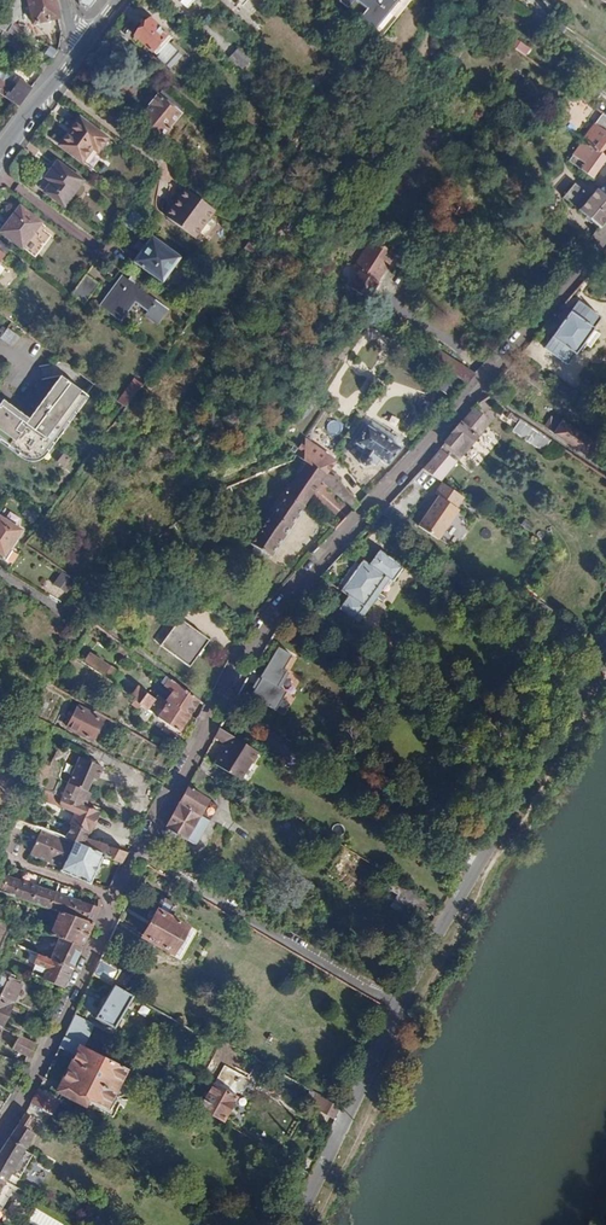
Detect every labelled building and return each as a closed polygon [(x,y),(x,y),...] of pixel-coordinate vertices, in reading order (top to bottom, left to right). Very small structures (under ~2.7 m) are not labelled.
[(0,13),(0,14),(14,23),(21,13),(30,11),(32,23),(58,18),(54,0),(9,0),(0,13)] [(334,2),(345,10),(353,0),(364,8),(356,18),(373,31),(397,0),(336,0),(334,2)] [(352,2),(346,10),(354,17),(361,9),(352,2)] [(1,28),(8,33),(14,23),(0,14),(0,28),(1,28)] [(134,36),(155,55),(170,38),(149,19),(134,36)] [(507,47),(524,55),(529,46),(512,38),(507,47)] [(39,40),(33,48),(40,52),(43,54),(52,59),(57,51),(39,40)] [(22,53),(34,61),(39,55),(40,52),(33,48),(28,45),(22,53)] [(232,55),(244,66),(250,59),(238,48),(232,55)] [(18,106),(31,88),(19,81),(7,74),(5,76),(1,82),(0,81),(0,94),(18,106)] [(140,117),(162,135),(170,126),(169,125),(180,110),(170,101),(158,93),(150,103),(151,104),(140,117)] [(170,101),(180,110),(185,105),(174,96),(170,101)] [(584,140),(591,145),(605,126),(605,116),(603,114),(584,140)] [(292,122),(307,135),(310,129),(296,117),(292,122)] [(80,118),(61,145),(82,161),(93,147),(98,151),(107,138),(80,118)] [(605,156),(605,126),(591,145),(605,156)] [(580,168),(593,177),(605,160),(605,156),(591,145),(587,151),(591,154),(580,168)] [(52,182),(45,191),(64,206),(83,180),(58,162),(46,178),(52,182)] [(255,169),(265,177),(269,171),(259,163),(255,169)] [(601,228),(605,221),(605,193),(605,194),(598,188),(591,196),(575,183),(564,197),(601,228)] [(187,188),(167,215),(196,235),(215,209),(187,188)] [(21,206),(3,231),(24,246),(42,221),(21,206)] [(135,209),(124,224),(137,233),(148,218),(135,209)] [(152,234),(133,259),(162,281),(181,256),(152,234)] [(372,236),(353,264),(382,283),(401,256),(372,236)] [(123,274),(100,305),(120,319),(135,299),(149,309),(156,299),(123,274)] [(87,275),(73,293),(85,302),(99,284),(87,275)] [(578,301),(545,349),(569,366),(602,318),(578,301)] [(372,310),(368,315),(381,324),(384,318),(372,310)] [(0,337),(12,345),(19,335),(7,327),(0,337)] [(435,347),(428,356),(432,359),(439,350),(435,347)] [(439,350),(432,359),(444,367),(450,357),(439,350)] [(153,352),(136,376),(144,382),(161,358),(153,352)] [(444,367),(467,383),(475,374),(450,357),(444,367)] [(31,417),(5,397),(0,404),(0,436),(11,445),(21,432),(40,446),(83,390),(63,375),(31,417)] [(136,376),(120,399),(127,404),(144,382),(136,376)] [(473,409),(443,445),(448,450),(450,447),(461,455),(489,422),(473,409)] [(541,450),(548,439),(516,420),(510,431),(541,450)] [(356,439),(365,447),(358,455),(358,460),(364,464),(369,464),(371,461),(375,464),(379,459),(387,465),(401,448),(370,422),(356,439)] [(554,435),(591,459),(595,454),(587,449),(592,441),(563,422),(554,435)] [(295,453),(305,460),(326,473),(335,460),(309,442),(305,439),(295,453)] [(419,468),(435,482),(453,463),(437,448),(419,468)] [(66,453),(59,463),(67,468),(73,457),(66,453)] [(305,460),(248,542),(267,556),(319,482),(353,510),(358,505),(354,501),(334,478),(326,473),(305,460)] [(437,497),(417,526),(436,540),(457,511),(437,497)] [(5,555),(3,557),(13,564),(19,554),(9,548),(20,531),(0,518),(0,552),(5,555)] [(529,531),(533,524),(523,518),(519,525),(529,531)] [(362,559),(340,590),(348,596),(339,609),(357,621),(388,578),(398,563),(380,551),(370,565),(362,559)] [(398,563),(388,578),(396,583),(406,568),(398,563)] [(61,571),(53,584),(65,592),(74,580),(61,571)] [(178,619),(158,645),(188,666),(207,640),(178,619)] [(282,670),(291,655),(277,647),(247,697),(273,713),(285,693),(278,688),(288,673),(282,670)] [(82,663),(111,684),(118,674),(89,653),(82,663)] [(172,691),(165,700),(167,701),(189,715),(199,699),(169,677),(164,685),(172,691)] [(135,685),(127,695),(134,700),(140,705),(148,710),(154,700),(155,699),(135,685)] [(131,704),(137,709),(140,705),(134,700),(131,704)] [(167,701),(158,717),(179,732),(189,715),(167,701)] [(73,711),(69,719),(72,721),(70,727),(92,738),(103,718),(80,706),(76,713),(73,711)] [(225,743),(222,750),(214,765),(240,781),(252,763),(259,752),(219,727),(217,731),(214,736),(225,743)] [(81,758),(69,783),(88,791),(94,780),(97,782),(104,767),(81,758)] [(40,761),(31,781),(40,785),(49,766),(40,761)] [(252,763),(240,781),(248,786),(259,767),(252,763)] [(42,797),(75,812),(69,824),(71,826),(70,828),(64,826),(59,836),(102,855),(121,863),(126,852),(86,839),(98,812),(86,807),(92,794),(88,792),(88,791),(69,783),(63,797),(52,792),(45,790),(42,797)] [(188,787),(161,837),(172,843),(177,833),(186,837),(196,842),(210,817),(200,812),(207,799),(188,787)] [(207,799),(200,812),(210,817),(217,804),(207,799)] [(40,828),(30,852),(62,867),(60,871),(90,884),(102,855),(59,836),(40,828)] [(0,891),(10,894),(64,913),(86,920),(92,923),(98,910),(97,907),(57,894),(0,874),(0,891)] [(390,887),(427,911),(432,903),(394,879),(390,887)] [(10,894),(0,891),(0,892),(0,897),(8,900),(10,894)] [(8,900),(11,910),(20,913),(22,905),(8,900)] [(151,921),(143,937),(172,952),(186,926),(169,917),(174,905),(165,900),(161,902),(156,912),(153,910),(150,911),(147,916),(148,919),(151,921)] [(43,933),(55,935),(61,937),(82,946),(92,923),(86,920),(64,913),(57,930),(43,928),(43,933)] [(61,937),(51,958),(71,968),(82,946),(61,937)] [(46,968),(42,978),(62,988),(71,968),(51,958),(38,953),(34,963),(46,968)] [(92,974),(111,985),(118,973),(97,963),(92,974)] [(1,1029),(10,1009),(20,1013),(23,1007),(13,1002),(21,984),(13,980),(14,977),(4,973),(0,973),(0,989),(0,990),(0,991),(0,1028),(1,1029)] [(114,987),(96,1020),(114,1030),(133,998),(114,987)] [(74,1015),(63,1037),(78,1045),(88,1023),(74,1015)] [(18,1037),(13,1049),(31,1057),(36,1045),(35,1044),(18,1037)] [(74,1055),(59,1086),(104,1111),(125,1071),(78,1045),(63,1037),(59,1046),(74,1055)] [(213,1085),(199,1112),(222,1125),(237,1099),(236,1098),(213,1085)] [(38,1089),(29,1104),(50,1115),(58,1100),(38,1089)] [(58,1100),(50,1115),(58,1120),(66,1104),(58,1100)] [(0,1151),(0,1177),(6,1181),(11,1174),(24,1150),(33,1134),(26,1130),(32,1119),(24,1114),(0,1151)] [(24,1150),(11,1174),(19,1179),(33,1155),(24,1150)]
